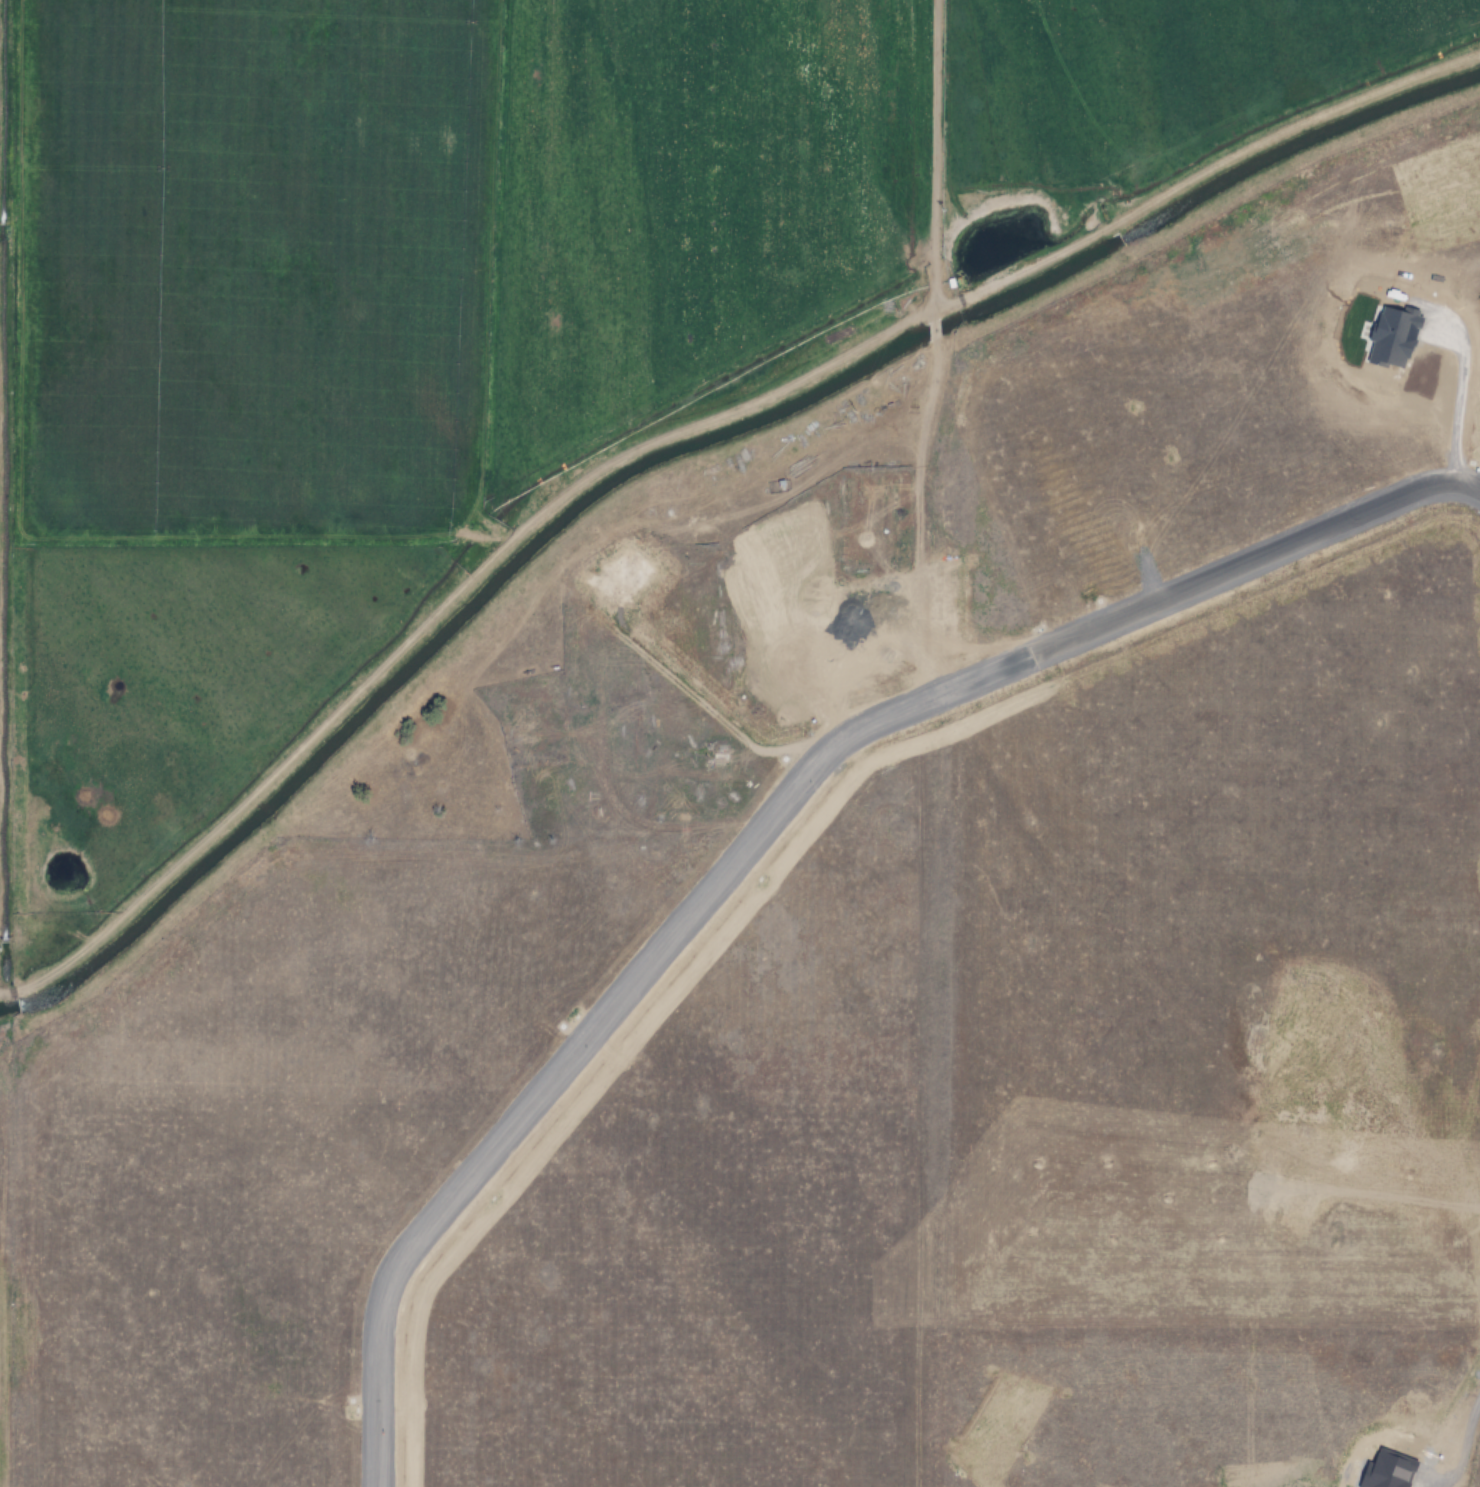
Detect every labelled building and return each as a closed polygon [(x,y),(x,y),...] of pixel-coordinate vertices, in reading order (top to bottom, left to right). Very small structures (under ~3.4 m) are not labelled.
[(1406,369),(1426,316),(1404,308),(1401,317),(1383,310),(1371,340),(1376,342),(1374,349),(1383,353),(1381,359),(1406,369)] [(1379,1449),(1373,1470),(1366,1468),(1361,1486),(1412,1486),(1414,1482),(1409,1481),(1412,1470),(1417,1472),(1420,1461),(1379,1449)]
